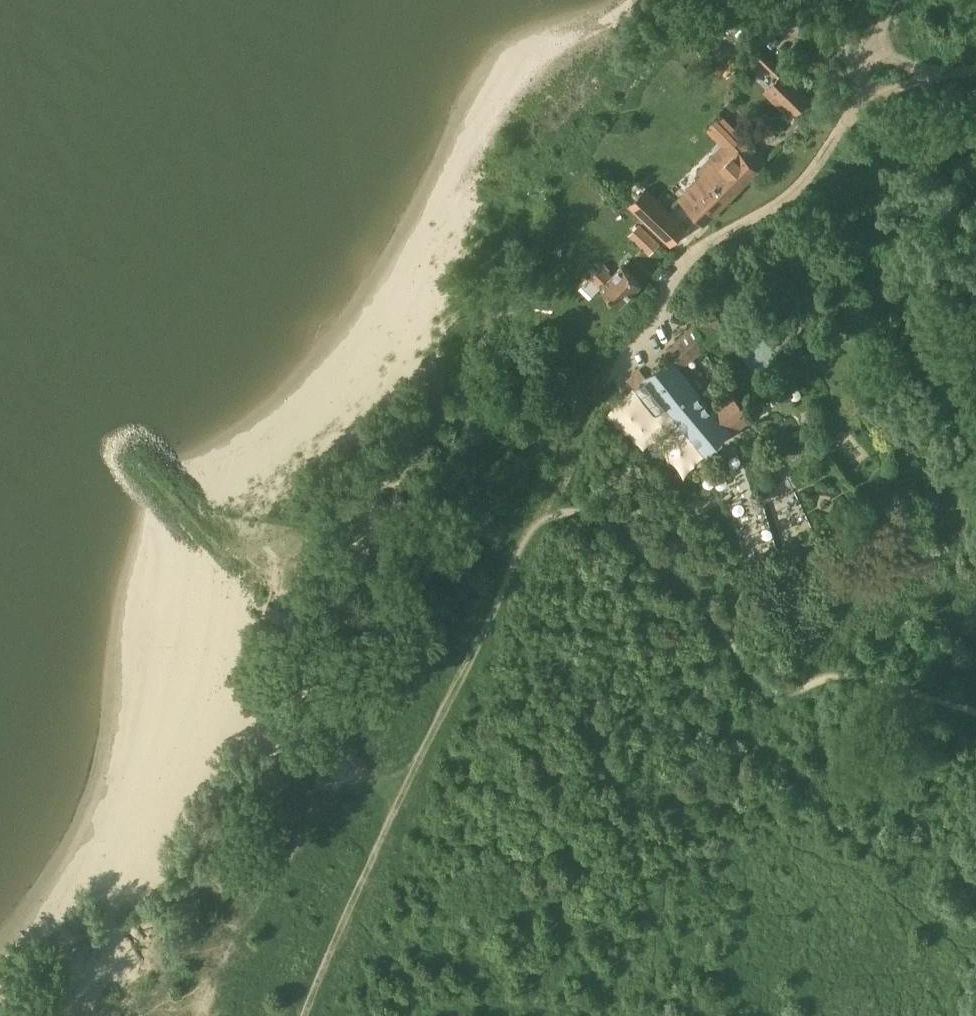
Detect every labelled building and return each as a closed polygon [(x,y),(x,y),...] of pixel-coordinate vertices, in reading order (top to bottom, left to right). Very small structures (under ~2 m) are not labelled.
[(786,71),(772,85),(797,112),(812,98),(786,71)] [(729,150),(708,171),(730,193),(765,159),(744,137),(722,115),(708,128),(729,150)] [(801,123),(793,131),(800,138),(807,130),(801,123)] [(708,171),(680,198),(701,220),(730,193),(708,171)] [(645,188),(631,203),(671,243),(686,228),(645,188)] [(639,221),(628,233),(650,253),(661,240),(639,221)] [(591,276),(601,286),(620,305),(642,283),(623,264),(612,275),(602,264),(591,276)] [(648,377),(636,388),(635,388),(657,413),(669,403),(707,447),(730,428),(728,426),(748,409),(734,394),(715,410),(678,367),(710,340),(723,355),(744,337),(733,324),(729,327),(714,310),(696,326),(694,323),(674,340),(676,342),(666,351),(670,357),(647,376),(648,377)]
